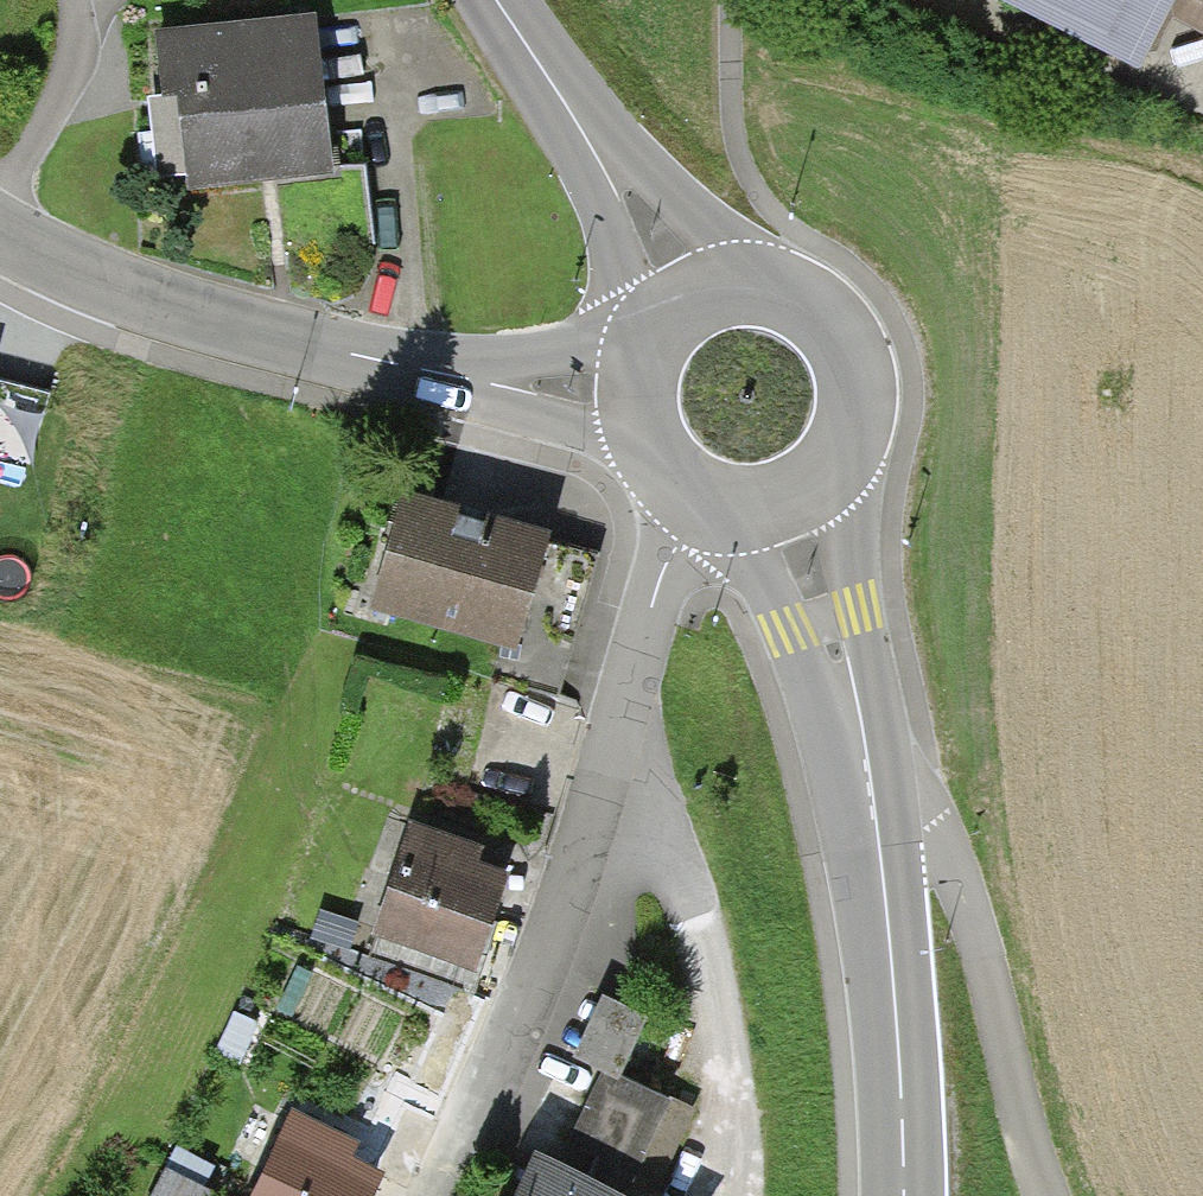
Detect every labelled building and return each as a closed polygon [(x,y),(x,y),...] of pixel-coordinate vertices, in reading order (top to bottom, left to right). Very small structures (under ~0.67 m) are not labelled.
[(1152,79),(1175,35),(1202,49),(1202,0),(1003,0),(1152,79)] [(307,21),(153,39),(159,97),(149,98),(160,190),(324,171),(307,21)] [(547,541),(408,496),(371,611),(500,653),(510,656),(547,541)] [(595,556),(547,541),(510,656),(500,653),(492,677),(550,695),(595,556)] [(484,850),(411,824),(371,936),(474,972),(507,880),(477,870),(484,850)] [(537,1161),(519,1195),(614,1195),(625,1173),(656,1188),(691,1116),(602,1073),(555,1170),(537,1161)] [(296,1113),(256,1195),(374,1195),(383,1178),(352,1162),(360,1145),(296,1113)] [(152,1195),(212,1195),(199,1190),(211,1167),(176,1149),(152,1195)]
